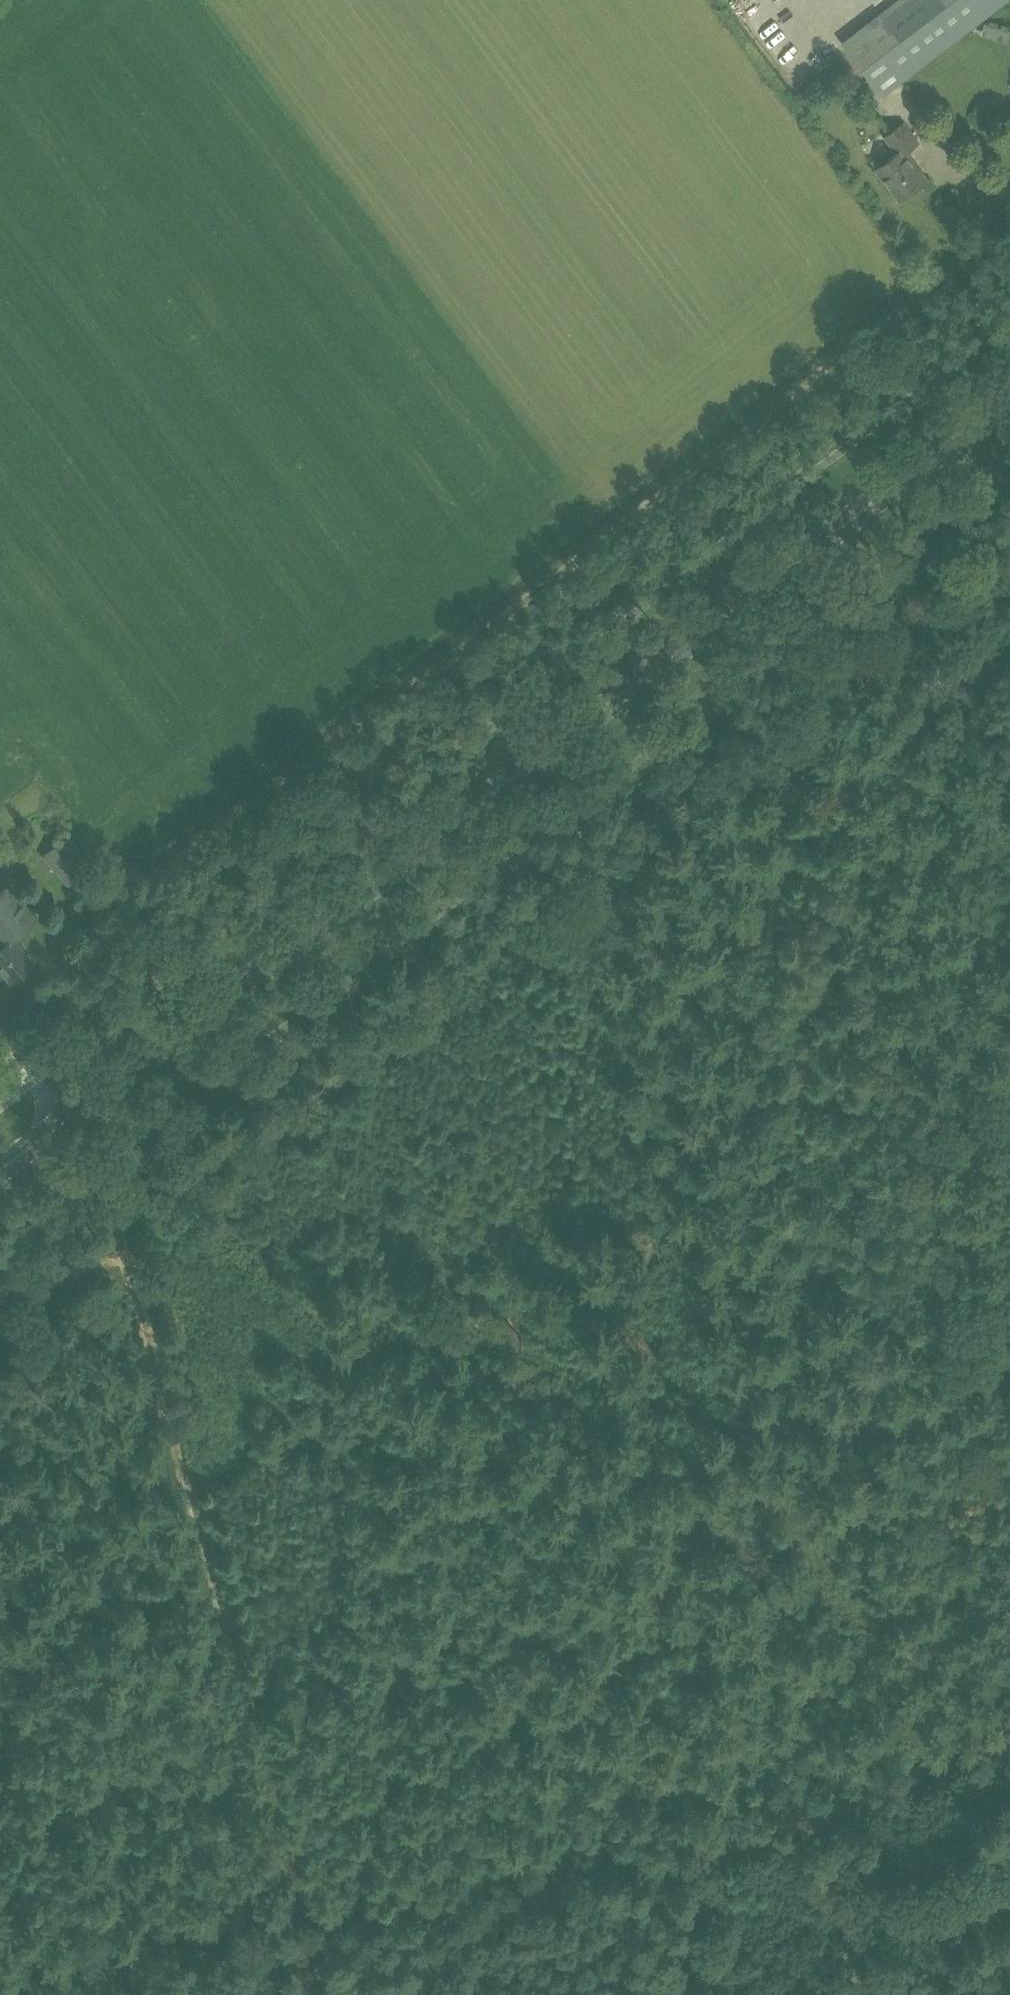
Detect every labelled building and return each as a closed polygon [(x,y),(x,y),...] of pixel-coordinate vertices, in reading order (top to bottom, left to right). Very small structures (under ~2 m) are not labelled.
[(843,42),(884,96),(1009,0),(897,0),(843,42)] [(901,199),(929,178),(908,151),(920,142),(905,122),(887,135),(900,151),(877,168),(901,199)] [(69,884),(93,863),(67,833),(42,854),(69,884)] [(32,962),(12,939),(37,917),(9,884),(0,892),(0,966),(12,979),(32,962)]
